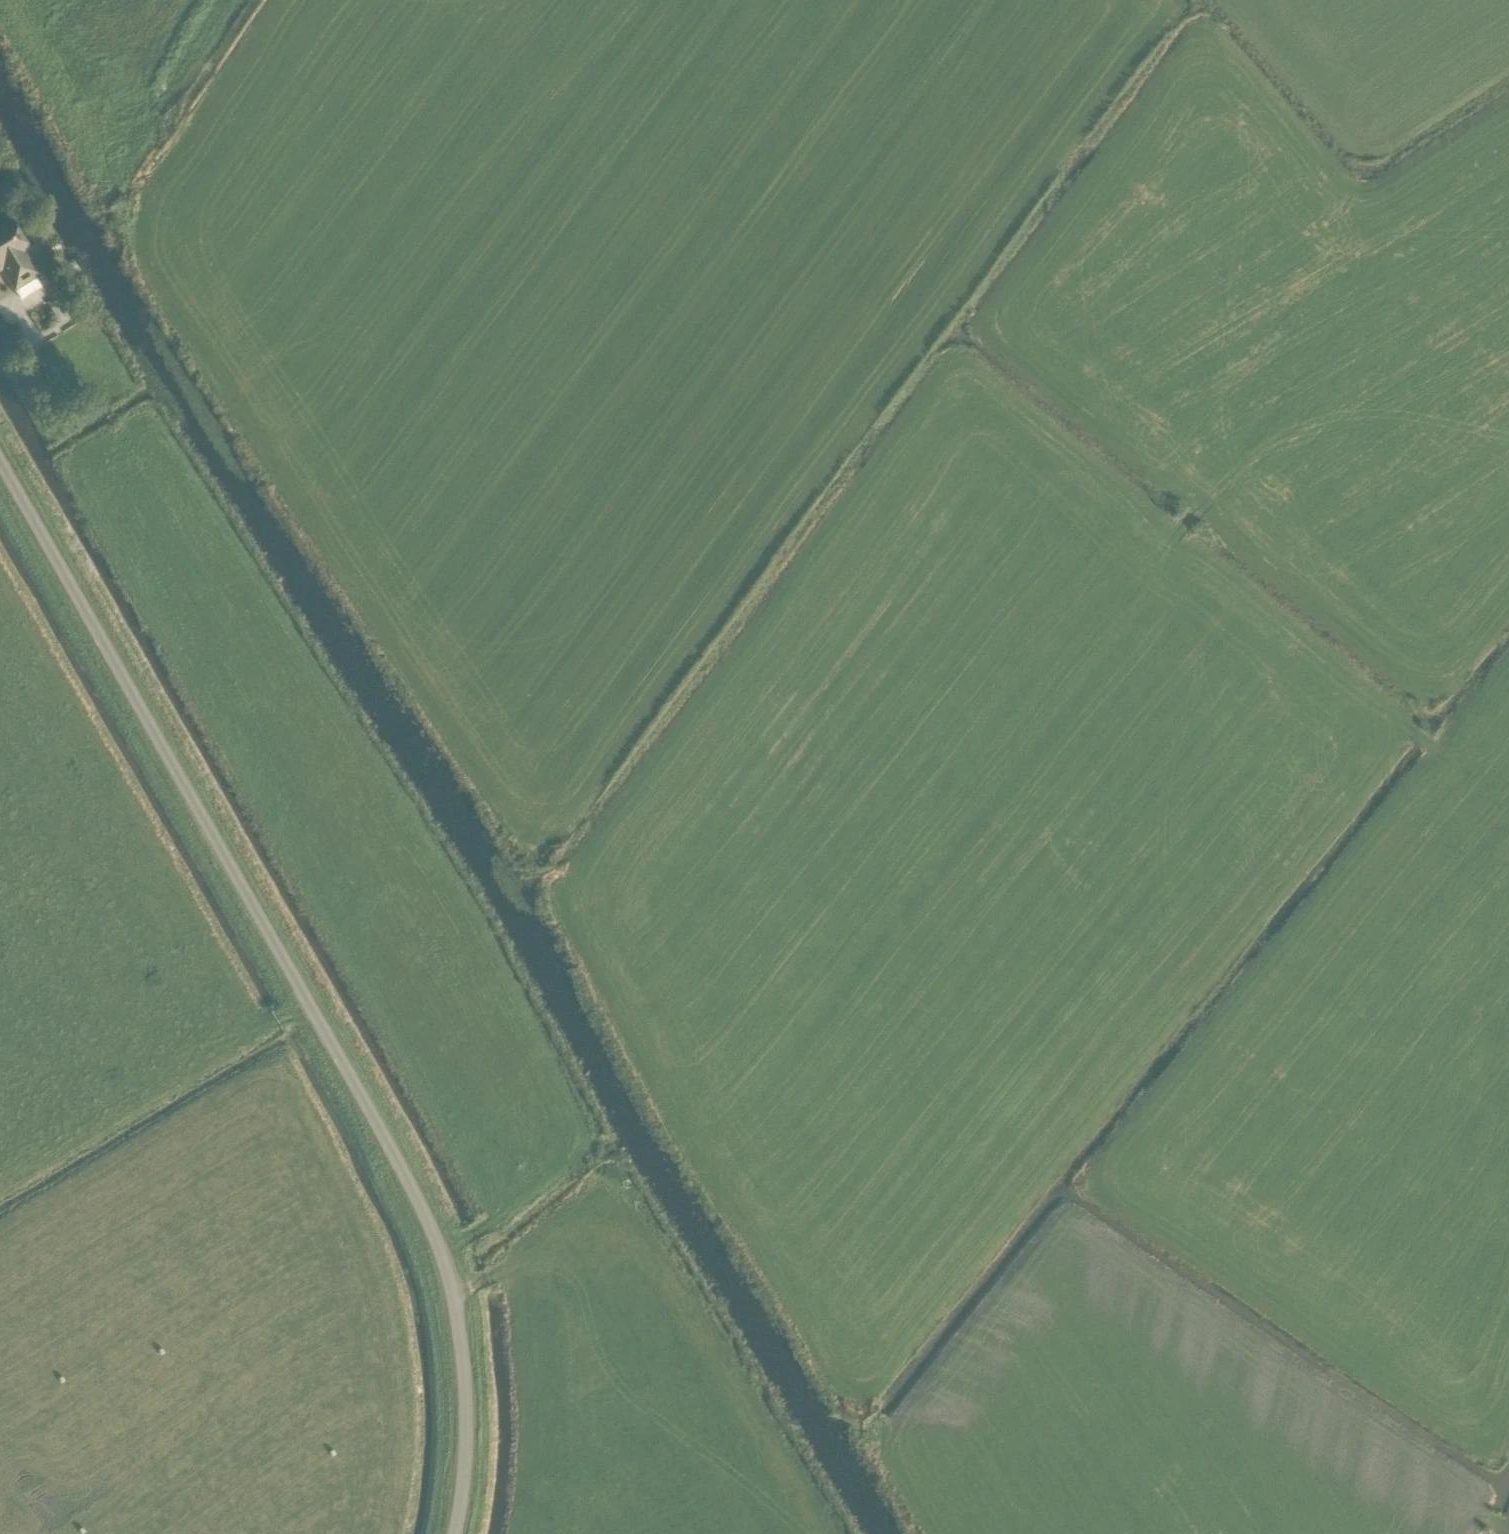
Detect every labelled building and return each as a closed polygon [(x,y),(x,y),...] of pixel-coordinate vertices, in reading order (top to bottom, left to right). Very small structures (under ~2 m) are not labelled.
[(4,271),(22,300),(42,287),(37,279),(42,276),(30,255),(33,253),(31,249),(35,246),(26,230),(21,233),(14,222),(0,231),(0,273),(4,271)]
